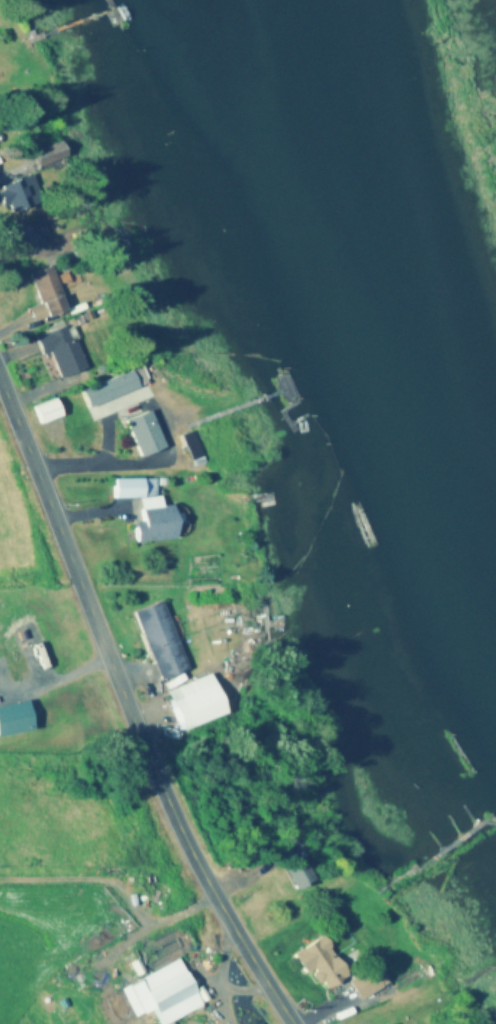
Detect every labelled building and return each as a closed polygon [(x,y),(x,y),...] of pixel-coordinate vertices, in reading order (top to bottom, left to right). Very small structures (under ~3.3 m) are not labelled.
[(28,143),(32,167),(61,161),(57,137),(28,143)] [(30,202),(20,178),(0,187),(0,201),(6,213),(30,202)] [(26,273),(37,304),(25,308),(30,322),(63,311),(55,290),(76,283),(71,271),(52,277),(48,265),(26,273)] [(57,379),(83,371),(68,325),(32,336),(39,356),(48,352),(57,379)] [(85,408),(144,387),(138,368),(78,389),(85,408)] [(59,417),(51,399),(31,407),(38,425),(59,417)] [(121,421),(137,458),(161,447),(145,411),(121,421)] [(110,499),(137,498),(138,521),(132,522),(133,542),(172,540),(170,505),(157,506),(156,477),(109,479),(110,499)] [(185,670),(160,600),(131,611),(156,680),(185,670)] [(10,632),(19,657),(6,662),(10,674),(24,669),(27,679),(47,672),(30,625),(10,632)] [(223,715),(209,674),(163,690),(178,731),(223,715)] [(0,707),(0,736),(28,731),(23,702),(0,707)] [(293,891),(313,880),(293,838),(272,849),(293,891)] [(345,977),(320,936),(290,954),(302,975),(306,973),(314,985),(319,982),(323,990),(345,977)] [(117,988),(131,1018),(151,1009),(157,1023),(166,1023),(199,1009),(177,960),(117,988)] [(353,999),(384,986),(378,972),(371,975),(369,969),(345,979),(353,999)]
